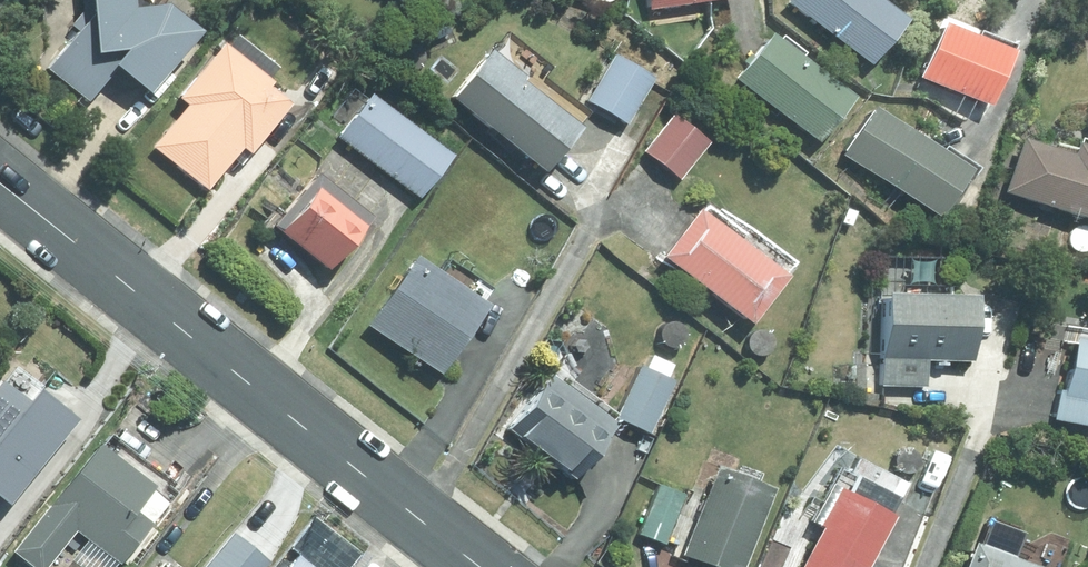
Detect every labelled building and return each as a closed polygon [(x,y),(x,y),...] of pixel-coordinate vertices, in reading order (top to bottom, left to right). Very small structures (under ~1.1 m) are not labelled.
[(45,66),(86,100),(116,62),(142,83),(193,22),(166,0),(154,0),(150,4),(146,0),(79,0),(80,7),(69,23),(76,29),(45,66)] [(869,57),(903,11),(888,0),(790,0),(869,57)] [(1009,44),(942,16),(918,74),(986,101),(1009,44)] [(767,25),(731,72),(814,136),(850,89),(767,25)] [(218,37),(174,94),(184,101),(151,144),(206,187),(238,144),(245,149),(285,96),(262,78),(266,74),(218,37)] [(578,118),(485,43),(446,91),(539,165),(578,118)] [(616,43),(585,97),(625,121),(657,68),(616,43)] [(449,149),(368,88),(335,133),(416,194),(449,149)] [(966,162),(873,101),(840,150),(934,212),(966,162)] [(672,109),(642,148),(678,176),(708,138),(672,109)] [(1087,213),(1087,141),(1075,136),(1071,149),(1022,135),(1005,188),(1087,213)] [(269,221),(324,264),(367,209),(312,166),(269,221)] [(696,202),(658,250),(745,317),(783,268),(696,202)] [(478,300),(405,252),(358,323),(432,371),(478,300)] [(882,284),(880,383),(924,384),(924,356),(972,357),(973,286),(882,284)] [(1045,418),(1087,426),(1087,339),(1065,334),(1054,389),(1051,389),(1045,418)] [(668,373),(673,363),(663,358),(657,370),(638,362),(615,414),(648,429),(672,375),(668,373)] [(548,370),(506,427),(570,473),(611,417),(548,370)] [(1,498),(13,507),(83,419),(43,388),(32,401),(4,380),(0,385),(0,499),(1,498)] [(865,389),(864,399),(878,402),(880,391),(865,389)] [(934,428),(920,470),(937,475),(950,434),(934,428)] [(11,547),(37,566),(40,566),(73,525),(114,557),(162,498),(146,486),(150,481),(97,439),(11,547)] [(681,550),(726,566),(738,566),(771,482),(716,461),(681,550)] [(657,480),(638,532),(664,542),(684,490),(657,480)] [(819,522),(796,566),(860,566),(890,509),(835,482),(822,507),(813,503),(807,517),(819,522)] [(204,566),(262,566),(268,560),(232,532),(204,566)] [(966,540),(955,566),(1034,566),(966,540)] [(295,550),(282,566),(317,566),(295,550)]
